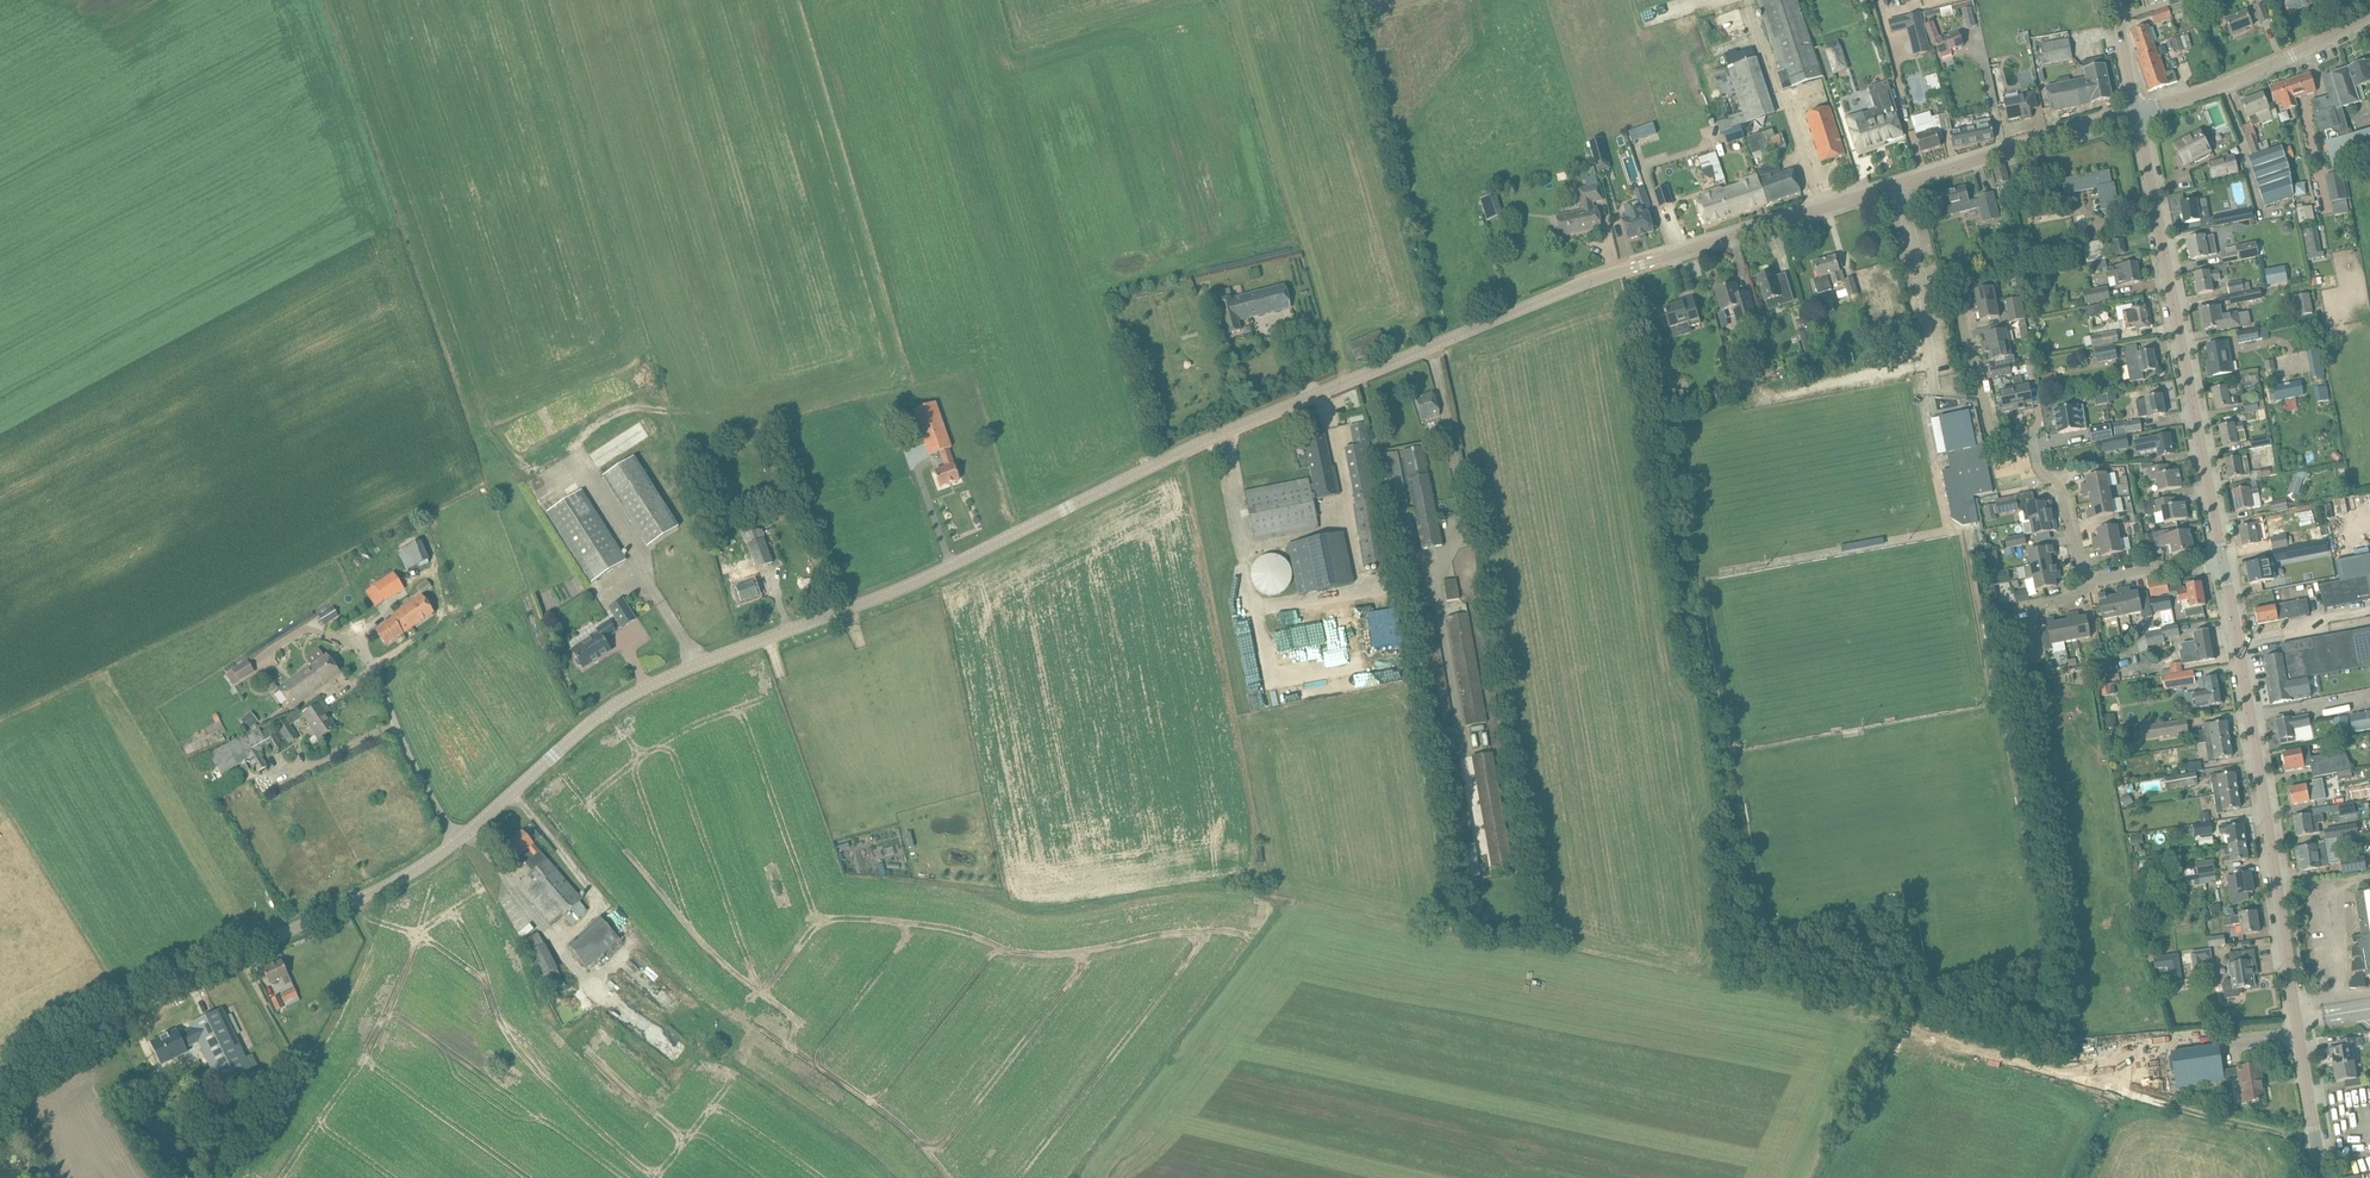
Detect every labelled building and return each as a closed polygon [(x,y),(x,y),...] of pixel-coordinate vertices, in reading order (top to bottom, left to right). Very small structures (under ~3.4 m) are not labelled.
[(1822,78),(1796,0),(1759,0),(1782,71),(1777,73),(1783,90),(1822,78)] [(1873,1),(1879,13),(1888,8),(1884,0),(1876,0),(1873,1)] [(1973,0),(1951,6),(1952,11),(1971,6),(1974,6),(1973,0)] [(2291,13),(2300,9),(2299,7),(2311,2),(2310,0),(2285,0),(2291,13)] [(2168,9),(2152,14),(2155,23),(2171,18),(2170,15),(2189,9),(2188,3),(2168,9)] [(2247,12),(2226,20),(2232,37),(2242,33),(2241,31),(2252,26),(2250,21),(2258,18),(2260,23),(2269,19),(2263,5),(2254,9),(2256,12),(2248,15),(2247,12)] [(1940,9),(1924,13),(1925,18),(1941,13),(1940,9)] [(1972,9),(1963,10),(1968,28),(1976,26),(1972,9)] [(1889,21),(1891,29),(1912,24),(1915,36),(1910,37),(1914,56),(1929,52),(1921,14),(1889,21)] [(1934,25),(1929,27),(1926,28),(1930,36),(1934,47),(1938,46),(1942,57),(1952,54),(1950,50),(1964,45),(1959,33),(1939,40),(1934,25)] [(2137,49),(2154,44),(2148,26),(2131,32),(2137,49)] [(2175,53),(2185,49),(2181,37),(2170,41),(2175,53)] [(2044,64),(2073,59),(2069,39),(2040,45),(2044,64)] [(2150,92),(2178,82),(2174,71),(2166,74),(2160,55),(2159,56),(2154,44),(2137,49),(2140,59),(2138,59),(2150,92)] [(2082,62),(2086,79),(2046,88),(2051,113),(2113,99),(2106,65),(2104,66),(2102,58),(2082,62)] [(1832,64),(1834,71),(1847,67),(1844,60),(1832,64)] [(2348,69),(2355,89),(2359,102),(2366,100),(2361,87),(2369,84),(2369,66),(2369,62),(2348,69)] [(2348,69),(2323,77),(2329,97),(2312,102),(2325,146),(2327,145),(2334,169),(2335,168),(2334,166),(2351,161),(2352,163),(2352,161),(2369,156),(2369,158),(2369,156),(2369,131),(2363,133),(2362,133),(2362,134),(2351,137),(2342,108),(2359,103),(2359,102),(2355,89),(2348,69)] [(2316,92),(2310,73),(2289,80),(2295,99),(2316,92)] [(1937,74),(1926,78),(1928,85),(1931,85),(1933,92),(1942,90),(1937,74)] [(2295,99),(2289,80),(2271,86),(2274,98),(2276,105),(2285,102),(2287,109),(2297,106),(2295,99)] [(1884,145),(1883,143),(1903,136),(1901,130),(1902,130),(1897,115),(1898,115),(1892,99),(1896,97),(1894,90),(1890,92),(1887,83),(1871,89),(1878,110),(1875,111),(1878,121),(1866,124),(1862,114),(1847,119),(1850,130),(1858,154),(1884,145)] [(2005,102),(2009,120),(2025,117),(2025,119),(2032,118),(2030,110),(2037,108),(2034,93),(2025,95),(2025,97),(2005,102)] [(2261,152),(2256,137),(2257,136),(2253,127),(2273,119),(2263,94),(2242,102),(2248,118),(2249,117),(2251,124),(2243,127),(2253,155),(2261,152)] [(1939,105),(1940,113),(1948,111),(1946,104),(1939,105)] [(1806,115),(1822,163),(1846,155),(1830,107),(1806,115)] [(1931,112),(1912,118),(1922,153),(1941,147),(1939,140),(1944,138),(1941,130),(1942,130),(1939,116),(1939,115),(1932,117),(1931,112)] [(1939,116),(1942,130),(1942,132),(1952,130),(1950,121),(1949,114),(1939,116)] [(1990,118),(1977,120),(1979,128),(1950,134),(1953,148),(1994,139),(1990,118)] [(1635,141),(1657,134),(1653,124),(1629,133),(1633,144),(1636,143),(1635,141)] [(1740,126),(1732,129),(1723,131),(1727,143),(1744,137),(1740,126)] [(1747,138),(1753,154),(1761,151),(1762,155),(1786,147),(1782,134),(1775,137),(1772,130),(1747,138)] [(2199,134),(2176,145),(2185,163),(2194,159),(2196,163),(2210,155),(2199,134)] [(1610,168),(1603,143),(1591,147),(1599,172),(1610,168)] [(1665,150),(1662,144),(1654,147),(1653,143),(1640,148),(1644,158),(1665,150)] [(2281,147),(2248,158),(2265,207),(2293,197),(2290,172),(2281,147)] [(1708,154),(1712,167),(1718,182),(1726,180),(1716,151),(1708,154)] [(1703,170),(1712,167),(1708,154),(1699,157),(1703,170)] [(2237,173),(2233,157),(2210,163),(2214,179),(2237,173)] [(1780,171),(1777,164),(1758,171),(1760,178),(1780,171)] [(1999,185),(2009,182),(2004,167),(1994,170),(1996,176),(1996,177),(1999,185)] [(1759,181),(1758,178),(1767,205),(1801,193),(1793,169),(1759,181)] [(2065,193),(2091,188),(2097,187),(2101,211),(2119,208),(2114,183),(2112,184),(2110,171),(2090,174),(2090,175),(2069,179),(2068,178),(2062,179),(2065,193)] [(2325,176),(2330,203),(2345,200),(2349,199),(2344,173),(2340,173),(2325,176)] [(1729,217),(1767,205),(1758,178),(1720,191),(1729,217)] [(1600,185),(1600,184),(1579,189),(1582,205),(1583,205),(1584,211),(1557,217),(1561,236),(1602,227),(1598,208),(1594,209),(1592,202),(1603,200),(1600,185)] [(1673,203),(1667,187),(1654,191),(1660,208),(1673,203)] [(1978,199),(1969,202),(1965,187),(1940,193),(1940,194),(1932,196),(1938,218),(1980,207),(1984,222),(1999,218),(1993,194),(1978,198),(1978,199)] [(1705,225),(1729,217),(1720,191),(1696,199),(1705,225)] [(1480,198),(1485,217),(1501,213),(1495,194),(1480,198)] [(2181,203),(2185,224),(2200,221),(2198,210),(2208,208),(2206,199),(2197,201),(2197,200),(2181,203)] [(1639,202),(1625,206),(1627,213),(1622,215),(1623,220),(1629,240),(1654,232),(1648,212),(1643,214),(1641,209),(1639,202)] [(2251,210),(2215,217),(2217,226),(2253,220),(2251,210)] [(2300,216),(2301,224),(2315,221),(2314,214),(2300,216)] [(2320,244),(2317,229),(2303,231),(2306,246),(2320,244)] [(2188,240),(2192,260),(2208,257),(2208,256),(2217,254),(2213,235),(2209,236),(2188,240)] [(2126,253),(2123,239),(2123,238),(2113,239),(2116,255),(2126,253)] [(2102,240),(2084,244),(2087,263),(2092,262),(2106,259),(2102,240)] [(2226,254),(2222,255),(2224,264),(2258,257),(2256,243),(2237,247),(2238,252),(2226,254)] [(1840,272),(1835,257),(1814,263),(1819,278),(1831,274),(1834,284),(1842,282),(1839,272),(1840,272)] [(2026,259),(2016,261),(2017,270),(2027,268),(2026,259)] [(2012,264),(2005,265),(2008,277),(2015,276),(2015,277),(2018,276),(2015,262),(2012,262),(2012,264)] [(2123,267),(2108,270),(2109,278),(2115,277),(2117,287),(2141,282),(2137,263),(2123,266),(2123,267)] [(1989,278),(2003,276),(2001,264),(1987,267),(1989,278)] [(2287,282),(2286,267),(2266,268),(2267,283),(2287,282)] [(2194,275),(2198,294),(2214,291),(2212,282),(2221,280),(2219,271),(2210,272),(2194,275)] [(1774,273),(1769,275),(1768,273),(1759,276),(1760,278),(1758,278),(1765,303),(1777,300),(1779,306),(1793,302),(1785,277),(1776,279),(1774,273)] [(1818,294),(1831,290),(1827,276),(1814,280),(1818,294)] [(1849,297),(1858,294),(1854,278),(1844,281),(1849,297)] [(2311,280),(2313,287),(2322,285),(2321,278),(2311,280)] [(1974,307),(1997,303),(1994,288),(1997,288),(1996,280),(1981,283),(1983,291),(1969,293),(1971,302),(1973,302),(1974,307)] [(2230,294),(2244,291),(2243,281),(2228,284),(2230,294)] [(1749,292),(1739,295),(1736,284),(1725,287),(1723,285),(1718,287),(1717,289),(1716,290),(1722,312),(1733,308),(1739,325),(1757,320),(1749,292)] [(1290,308),(1285,285),(1217,302),(1225,336),(1240,331),(1237,321),(1290,308)] [(2088,291),(2083,292),(2085,304),(2109,299),(2107,289),(2091,292),(2091,290),(2088,291)] [(2261,299),(2260,289),(2230,295),(2232,304),(2261,299)] [(2309,294),(2295,297),(2298,315),(2313,312),(2309,294)] [(1701,324),(1693,297),(1682,300),(1683,303),(1664,309),(1670,329),(1689,323),(1690,327),(1701,324)] [(2011,322),(2020,321),(2025,319),(2021,298),(2007,301),(2011,322)] [(1997,303),(1974,307),(1975,312),(1973,313),(1979,312),(1981,321),(1992,318),(1999,317),(1997,303)] [(2099,310),(2099,305),(2082,308),(2084,315),(2088,318),(2095,317),(2099,310)] [(2123,312),(2125,320),(2126,330),(2149,325),(2149,324),(2151,324),(2150,315),(2147,316),(2145,306),(2133,309),(2133,310),(2123,312)] [(2220,307),(2201,310),(2202,314),(2203,319),(2205,330),(2217,328),(2217,333),(2241,328),(2241,326),(2238,313),(2238,312),(2222,316),(2220,307)] [(2267,328),(2237,333),(2239,343),(2268,338),(2267,328)] [(1891,338),(1889,329),(1877,332),(1880,341),(1891,338)] [(1810,342),(1807,331),(1800,333),(1803,344),(1810,342)] [(1981,343),(1982,349),(2009,344),(2007,331),(2004,331),(1995,333),(1986,335),(1987,342),(1981,343)] [(2093,346),(2119,342),(2117,332),(2091,337),(2093,346)] [(2208,366),(2210,376),(2232,372),(2230,362),(2229,354),(2232,353),(2231,348),(2228,348),(2227,343),(2208,346),(2212,365),(2208,366)] [(2009,344),(1982,349),(1983,355),(1989,353),(1991,361),(1994,360),(1996,368),(2002,366),(2010,365),(2013,364),(2015,363),(2014,356),(2012,356),(2009,344)] [(2097,362),(2117,359),(2115,346),(2095,350),(2097,362)] [(2154,351),(2139,354),(2129,356),(2130,364),(2127,365),(2130,382),(2144,380),(2143,372),(2157,370),(2154,351)] [(2026,362),(2030,381),(2036,379),(2033,360),(2026,362)] [(1996,368),(1991,369),(1993,378),(2012,374),(2010,365),(2002,366),(1996,368)] [(2323,369),(2311,371),(2313,378),(2324,375),(2323,369)] [(2258,372),(2233,377),(2235,386),(2227,388),(2227,387),(2213,390),(2216,409),(2230,406),(2228,396),(2241,393),(2240,386),(2245,385),(2245,388),(2260,385),(2258,372)] [(2056,384),(2054,373),(2046,375),(2048,385),(2056,384)] [(1751,387),(1748,376),(1739,379),(1742,390),(1751,387)] [(2013,379),(2015,388),(2019,411),(2024,410),(2025,412),(2034,410),(2029,386),(2023,387),(2021,377),(2013,379)] [(2300,380),(2272,385),(2275,399),(2303,394),(2300,380)] [(2326,387),(2315,389),(2318,402),(2326,401),(2329,400),(2326,387)] [(2014,412),(2019,411),(2015,388),(2001,391),(2003,404),(2000,405),(2002,413),(2013,411),(2014,414),(2014,412)] [(1684,403),(1684,391),(1654,392),(1655,404),(1684,403)] [(1432,393),(1416,398),(1423,421),(1440,416),(1432,393)] [(2166,414),(2162,395),(2146,398),(2147,400),(2137,402),(2140,418),(2149,416),(2150,417),(2166,414)] [(2243,404),(2245,413),(2248,412),(2259,410),(2257,401),(2243,404)] [(948,449),(951,447),(935,402),(913,410),(929,455),(940,451),(946,468),(934,472),(940,487),(959,480),(948,449)] [(2083,406),(2055,411),(2056,419),(2055,420),(2056,420),(2057,424),(2056,424),(2056,425),(2057,425),(2058,434),(2087,429),(2083,406)] [(1946,416),(1940,417),(1947,453),(1951,469),(1951,472),(1943,474),(1952,519),(1963,526),(1970,525),(1978,523),(1979,523),(1975,500),(1974,496),(1993,492),(1990,477),(1976,410),(1946,416)] [(2114,425),(2114,426),(2116,438),(2127,436),(2126,433),(2142,430),(2140,420),(2114,425)] [(1363,423),(1350,426),(1354,447),(1368,444),(1363,423)] [(2234,425),(2220,427),(2224,446),(2238,443),(2246,442),(2244,432),(2243,424),(2234,425)] [(2116,438),(2114,426),(2093,430),(2095,443),(2116,439),(2116,438)] [(1323,430),(1303,435),(1311,471),(1331,467),(1323,430)] [(1380,430),(1370,432),(1374,453),(1385,450),(1380,430)] [(2144,441),(2135,443),(2137,454),(2157,450),(2159,457),(2173,454),(2173,452),(2175,452),(2173,445),(2172,446),(2170,435),(2155,438),(2153,439),(2151,436),(2144,440),(2144,441)] [(2270,436),(2250,440),(2252,449),(2272,445),(2270,436)] [(2109,442),(2111,454),(2130,450),(2128,438),(2109,442)] [(1354,447),(1344,449),(1356,504),(1377,501),(1379,501),(1378,499),(1379,499),(1368,444),(1354,447)] [(1403,451),(1423,548),(1444,544),(1424,446),(1403,451)] [(1377,457),(1395,554),(1416,550),(1398,452),(1377,457)] [(2336,452),(2332,457),(2338,462),(2342,457),(2336,452)] [(2230,479),(2250,475),(2247,456),(2226,460),(2230,479)] [(603,477),(648,547),(678,527),(634,457),(603,477)] [(2170,473),(2168,465),(2147,469),(2150,482),(2157,480),(2159,492),(2182,488),(2179,471),(2170,473)] [(1308,480),(1245,492),(1254,541),(1318,528),(1312,500),(1339,495),(1333,467),(1331,467),(1311,471),(1314,485),(1309,486),(1308,480)] [(2270,469),(2260,471),(2261,478),(2278,475),(2277,468),(2277,467),(2273,468),(2270,469)] [(2291,485),(2300,488),(2305,473),(2295,475),(2291,485)] [(2107,474),(2086,478),(2088,485),(2081,487),(2083,492),(2109,487),(2107,474)] [(2109,487),(2083,492),(2084,498),(2090,497),(2091,503),(2112,499),(2109,487)] [(2236,512),(2261,507),(2258,487),(2232,491),(2236,512)] [(593,582),(626,561),(582,491),(548,512),(593,582)] [(2175,522),(2186,519),(2188,519),(2185,503),(2176,505),(2174,498),(2143,503),(2146,515),(2162,512),(2164,523),(2175,522)] [(2112,499),(2091,503),(2093,511),(2087,512),(2088,519),(2115,514),(2112,499)] [(2270,503),(2272,511),(2288,508),(2287,500),(2270,503)] [(1356,504),(1354,504),(1364,568),(1387,564),(1377,501),(1356,504)] [(2018,510),(2016,501),(1998,505),(2000,514),(2018,510)] [(2023,508),(2024,512),(2021,513),(2023,523),(2030,521),(2052,517),(2051,511),(2053,511),(2052,502),(2023,508)] [(2358,515),(2369,515),(2369,502),(2357,502),(2358,515)] [(2115,514),(2113,514),(2114,520),(2129,517),(2134,516),(2131,503),(2126,504),(2128,511),(2115,514)] [(2138,515),(2145,514),(2143,503),(2136,504),(2138,515)] [(1987,522),(1997,520),(1994,505),(1984,507),(1987,522)] [(2130,524),(2139,523),(2138,516),(2134,516),(2129,517),(2130,524)] [(2052,517),(2030,521),(2023,523),(2025,533),(2027,535),(2032,534),(2033,535),(2057,531),(2055,522),(2053,522),(2052,517)] [(2264,523),(2239,528),(2243,547),(2258,544),(2256,533),(2266,532),(2264,523)] [(2320,527),(2322,537),(2329,535),(2327,526),(2320,527)] [(2092,539),(2093,545),(2120,539),(2117,527),(2097,531),(2098,538),(2092,539)] [(760,529),(745,535),(757,569),(773,563),(760,529)] [(2155,548),(2171,545),(2173,554),(2194,550),(2190,531),(2170,536),(2169,530),(2152,534),(2152,535),(2143,537),(2147,556),(2156,554),(2155,548)] [(1352,583),(1342,534),(1288,545),(1298,594),(1352,583)] [(2026,545),(2024,535),(2005,539),(2007,548),(2014,547),(2026,545)] [(2271,539),(2273,549),(2288,547),(2286,536),(2271,539)] [(2126,552),(2123,552),(2120,539),(2093,545),(2095,551),(2101,549),(2102,556),(2111,555),(2112,562),(2127,559),(2126,552)] [(2326,541),(2274,551),(2276,561),(2328,551),(2326,541)] [(429,560),(421,542),(409,548),(417,565),(429,560)] [(2271,548),(2270,542),(2259,543),(2260,550),(2271,548)] [(2008,555),(2015,554),(2014,547),(2007,548),(2008,555)] [(2028,553),(2031,565),(2051,561),(2050,555),(2056,553),(2055,547),(2028,553)] [(1268,599),(1295,581),(1275,551),(1248,569),(1268,599)] [(2309,587),(2314,611),(2369,600),(2369,553),(2334,560),(2338,581),(2309,587)] [(2031,565),(2033,578),(2060,573),(2059,567),(2053,568),(2051,561),(2031,565)] [(2246,566),(2250,585),(2275,580),(2271,561),(2246,566)] [(2028,566),(2017,568),(2019,579),(2030,577),(2028,566)] [(735,588),(741,603),(759,596),(753,582),(759,580),(755,569),(741,575),(745,585),(735,588)] [(396,572),(368,590),(378,605),(406,587),(396,572)] [(1992,586),(2001,584),(1999,572),(1990,574),(1992,586)] [(2060,573),(2033,578),(2036,591),(2057,587),(2055,579),(2061,578),(2060,573)] [(427,580),(418,587),(423,593),(432,587),(427,580)] [(1447,602),(1459,600),(1456,580),(1444,582),(1447,602)] [(2168,593),(2166,581),(2149,584),(2152,596),(2168,593)] [(2183,591),(2178,592),(2180,601),(2182,601),(2183,610),(2185,609),(2186,617),(2204,614),(2203,606),(2205,605),(2201,584),(2187,586),(2188,590),(2183,591)] [(2129,587),(2124,589),(2129,615),(2141,613),(2142,619),(2153,617),(2148,593),(2138,595),(2138,592),(2131,593),(2129,587)] [(2113,597),(2117,618),(2129,615),(2124,589),(2118,590),(2119,596),(2113,597)] [(2024,590),(2015,592),(2017,603),(2026,601),(2024,590)] [(2117,618),(2113,597),(2106,598),(2105,592),(2099,594),(2104,620),(2117,618)] [(393,619),(376,631),(386,646),(435,612),(423,595),(391,617),(393,619)] [(583,669),(594,662),(611,651),(604,640),(616,632),(622,628),(636,619),(623,599),(609,608),(617,620),(611,624),(598,632),(599,633),(571,651),(577,659),(576,661),(579,666),(581,666),(583,669)] [(2307,600),(2276,605),(2275,605),(2255,609),(2258,624),(2310,616),(2307,600)] [(1368,612),(1372,651),(1396,648),(1392,610),(1368,612)] [(2072,613),(2078,640),(2090,638),(2086,617),(2079,618),(2078,612),(2072,613)] [(2078,640),(2072,613),(2067,615),(2068,621),(2061,622),(2065,643),(2078,640)] [(1449,619),(1468,725),(1488,722),(1469,615),(1449,619)] [(2041,629),(2044,647),(2065,643),(2061,622),(2054,623),(2053,617),(2047,619),(2049,627),(2041,629)] [(2145,635),(2146,638),(2147,646),(2165,643),(2164,639),(2179,636),(2177,626),(2161,629),(2162,632),(2145,635)] [(2273,704),(2303,698),(2310,696),(2306,677),(2369,665),(2369,629),(2352,632),(2282,644),(2284,656),(2265,659),(2270,687),(2267,687),(2271,704),(2273,704)] [(2183,649),(2181,649),(2183,663),(2199,661),(2199,662),(2215,659),(2210,631),(2194,634),(2195,640),(2196,646),(2183,649)] [(2147,646),(2146,638),(2136,640),(2138,653),(2148,651),(2147,646)] [(312,666),(279,689),(292,708),(340,673),(327,655),(324,657),(319,650),(307,658),(312,666)] [(256,658),(260,663),(269,656),(265,651),(256,658)] [(2120,682),(2116,661),(2095,664),(2098,685),(2120,682)] [(227,675),(233,685),(253,672),(246,663),(227,675)] [(2181,664),(2171,665),(2172,673),(2182,671),(2181,664)] [(2195,684),(2193,671),(2162,676),(2165,689),(2195,684)] [(2208,707),(2223,704),(2218,677),(2203,680),(2199,681),(2200,691),(2194,693),(2197,708),(2208,706),(2208,707)] [(2109,684),(2100,685),(2102,696),(2111,695),(2109,684)] [(304,714),(301,709),(277,725),(290,744),(298,738),(290,726),(304,716),(320,739),(336,728),(320,704),(304,714)] [(2356,705),(2329,710),(2330,716),(2357,710),(2356,705)] [(2350,716),(2353,732),(2369,729),(2369,712),(2350,716)] [(2104,716),(2106,729),(2117,727),(2115,715),(2104,716)] [(2295,738),(2295,737),(2294,729),(2311,726),(2309,716),(2292,719),(2292,717),(2284,719),(2284,716),(2276,717),(2277,720),(2276,720),(2280,740),(2281,744),(2295,741),(2295,738)] [(242,721),(249,729),(254,724),(248,717),(242,721)] [(2350,733),(2348,719),(2334,721),(2336,735),(2350,733)] [(2140,728),(2142,740),(2188,733),(2186,721),(2140,728)] [(2203,724),(2206,744),(2229,740),(2226,722),(2211,725),(2211,723),(2203,724)] [(258,727),(210,755),(221,774),(249,758),(258,772),(267,766),(259,752),(268,747),(271,751),(282,744),(272,727),(261,733),(258,727)] [(2232,757),(2229,740),(2206,744),(2209,763),(2217,762),(2217,760),(2232,757)] [(2127,744),(2129,753),(2136,752),(2134,743),(2127,744)] [(2345,754),(2324,759),(2323,756),(2311,758),(2309,749),(2282,754),(2285,769),(2294,768),(2295,770),(2314,766),(2316,777),(2352,770),(2351,766),(2345,754)] [(1514,870),(1493,753),(1472,756),(1493,874),(1514,870)] [(1481,876),(1460,759),(1440,763),(1461,880),(1481,876)] [(2189,773),(2202,771),(2201,762),(2188,764),(2189,773)] [(2198,785),(2196,773),(2186,774),(2181,775),(2165,778),(2167,789),(2198,785)] [(2211,775),(2214,795),(2237,791),(2234,774),(2219,776),(2219,774),(2211,775)] [(2308,793),(2328,790),(2336,788),(2334,779),(2326,781),(2325,777),(2313,779),(2314,784),(2289,789),(2292,805),(2310,802),(2308,793)] [(2351,791),(2353,803),(2369,800),(2369,787),(2351,791)] [(2225,813),(2225,811),(2240,809),(2237,791),(2214,795),(2217,815),(2225,813)] [(2127,797),(2122,800),(2127,807),(2131,805),(2127,797)] [(2311,815),(2327,811),(2326,807),(2310,811),(2311,815)] [(2324,823),(2323,814),(2310,816),(2294,818),(2297,837),(2320,833),(2318,824),(2324,823)] [(2193,825),(2195,833),(2212,830),(2211,823),(2193,825)] [(2227,833),(2229,845),(2245,843),(2243,825),(2227,828),(2227,826),(2219,827),(2220,834),(2227,833)] [(2356,825),(2325,831),(2327,840),(2357,835),(2356,825)] [(523,832),(508,844),(533,872),(547,860),(533,843),(527,836),(523,832)] [(2248,860),(2245,843),(2229,845),(2231,858),(2224,859),(2225,866),(2233,865),(2233,863),(2248,860)] [(2301,859),(2303,871),(2329,867),(2326,845),(2299,849),(2300,851),(2297,851),(2298,859),(2301,859)] [(2341,861),(2343,872),(2366,868),(2364,857),(2341,861)] [(533,872),(517,886),(552,926),(563,916),(579,902),(582,899),(547,860),(533,872)] [(2213,860),(2195,863),(2197,875),(2201,874),(2213,872),(2214,872),(2213,860)] [(2216,882),(2214,873),(2200,875),(2201,884),(2216,882)] [(2236,875),(2226,877),(2228,888),(2229,896),(2231,907),(2250,900),(2248,893),(2253,892),(2250,873),(2236,875)] [(2352,988),(2366,988),(2364,978),(2369,977),(2369,891),(2359,893),(2355,894),(2357,910),(2359,920),(2361,935),(2352,937),(2353,937),(2357,936),(2358,943),(2359,945),(2354,947),(2353,948),(2352,953),(2352,958),(2356,957),(2357,961),(2352,963),(2352,973),(2356,972),(2357,976),(2352,978),(2352,988)] [(2219,904),(2209,907),(2211,915),(2222,912),(2219,904)] [(2243,935),(2259,932),(2256,912),(2240,915),(2230,917),(2232,925),(2241,924),(2243,935)] [(600,918),(569,946),(588,967),(619,940),(600,918)] [(539,934),(523,942),(529,954),(545,946),(539,934)] [(2209,947),(2226,945),(2224,937),(2208,939),(2209,947)] [(2191,953),(2193,963),(2211,960),(2210,950),(2191,953)] [(2240,994),(2243,994),(2242,988),(2245,988),(2245,987),(2255,986),(2253,976),(2256,976),(2255,970),(2257,970),(2254,950),(2228,954),(2230,965),(2228,965),(2230,976),(2232,976),(2232,980),(2226,980),(2223,985),(2225,999),(2238,997),(2240,994)] [(2184,960),(2159,963),(2161,974),(2174,972),(2176,990),(2188,988),(2184,960)] [(282,961),(263,969),(270,984),(282,978),(288,992),(295,989),(282,961)] [(295,989),(288,992),(281,995),(284,1002),(298,996),(295,989)] [(278,996),(272,999),(277,1011),(284,1008),(278,996)] [(176,1030),(151,1043),(162,1065),(187,1053),(185,1049),(198,1042),(219,1085),(252,1069),(223,1009),(190,1025),(192,1029),(179,1035),(176,1030)] [(2334,1059),(2335,1066),(2354,1063),(2351,1048),(2356,1047),(2355,1039),(2338,1042),(2339,1046),(2329,1048),(2331,1059),(2334,1059)] [(2177,1089),(2240,1079),(2242,1094),(2245,1093),(2247,1103),(2257,1102),(2257,1103),(2260,1103),(2259,1101),(2265,1100),(2260,1065),(2238,1068),(2223,1071),(2219,1046),(2172,1054),(2177,1089)] [(2346,1088),(2362,1086),(2361,1078),(2356,1079),(2354,1063),(2335,1066),(2337,1082),(2345,1081),(2346,1088)]
